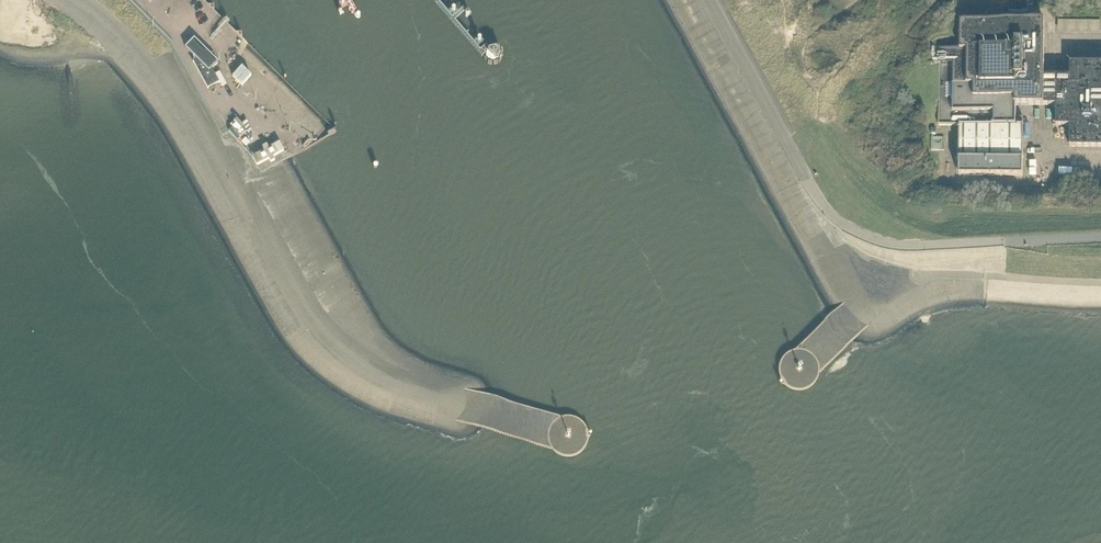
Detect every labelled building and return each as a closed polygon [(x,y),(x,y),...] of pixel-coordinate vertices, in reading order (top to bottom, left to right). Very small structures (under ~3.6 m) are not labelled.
[(1009,11),(1029,11),(1029,5),(1034,5),(1034,0),(1009,0),(1009,11)] [(940,47),(939,124),(960,125),(960,175),(1024,175),(1024,117),(1017,117),(1017,104),(1057,105),(1057,125),(1071,125),(1071,146),(1100,146),(1100,62),(1071,62),(1071,76),(1045,75),(1046,20),(961,19),(961,47),(940,47)] [(1059,31),(1100,31),(1100,20),(1059,20),(1059,31)] [(195,38),(186,46),(197,58),(193,60),(208,88),(220,82),(212,67),(218,61),(195,38)] [(498,51),(497,50),(494,50),(492,50),(490,52),(489,53),(489,54),(488,55),(488,57),(488,58),(488,59),(489,61),(491,62),(493,63),(494,63),(496,63),(498,63),(499,62),(500,61),(501,60),(501,59),(502,58),(502,57),(502,56),(501,55),(501,54),(500,52),(498,51)] [(241,128),(236,132),(244,141),(249,137),(241,128)] [(263,147),(265,150),(252,157),(257,165),(269,159),(271,162),(275,160),(273,156),(284,151),(279,142),(269,148),(267,145),(263,147)]
